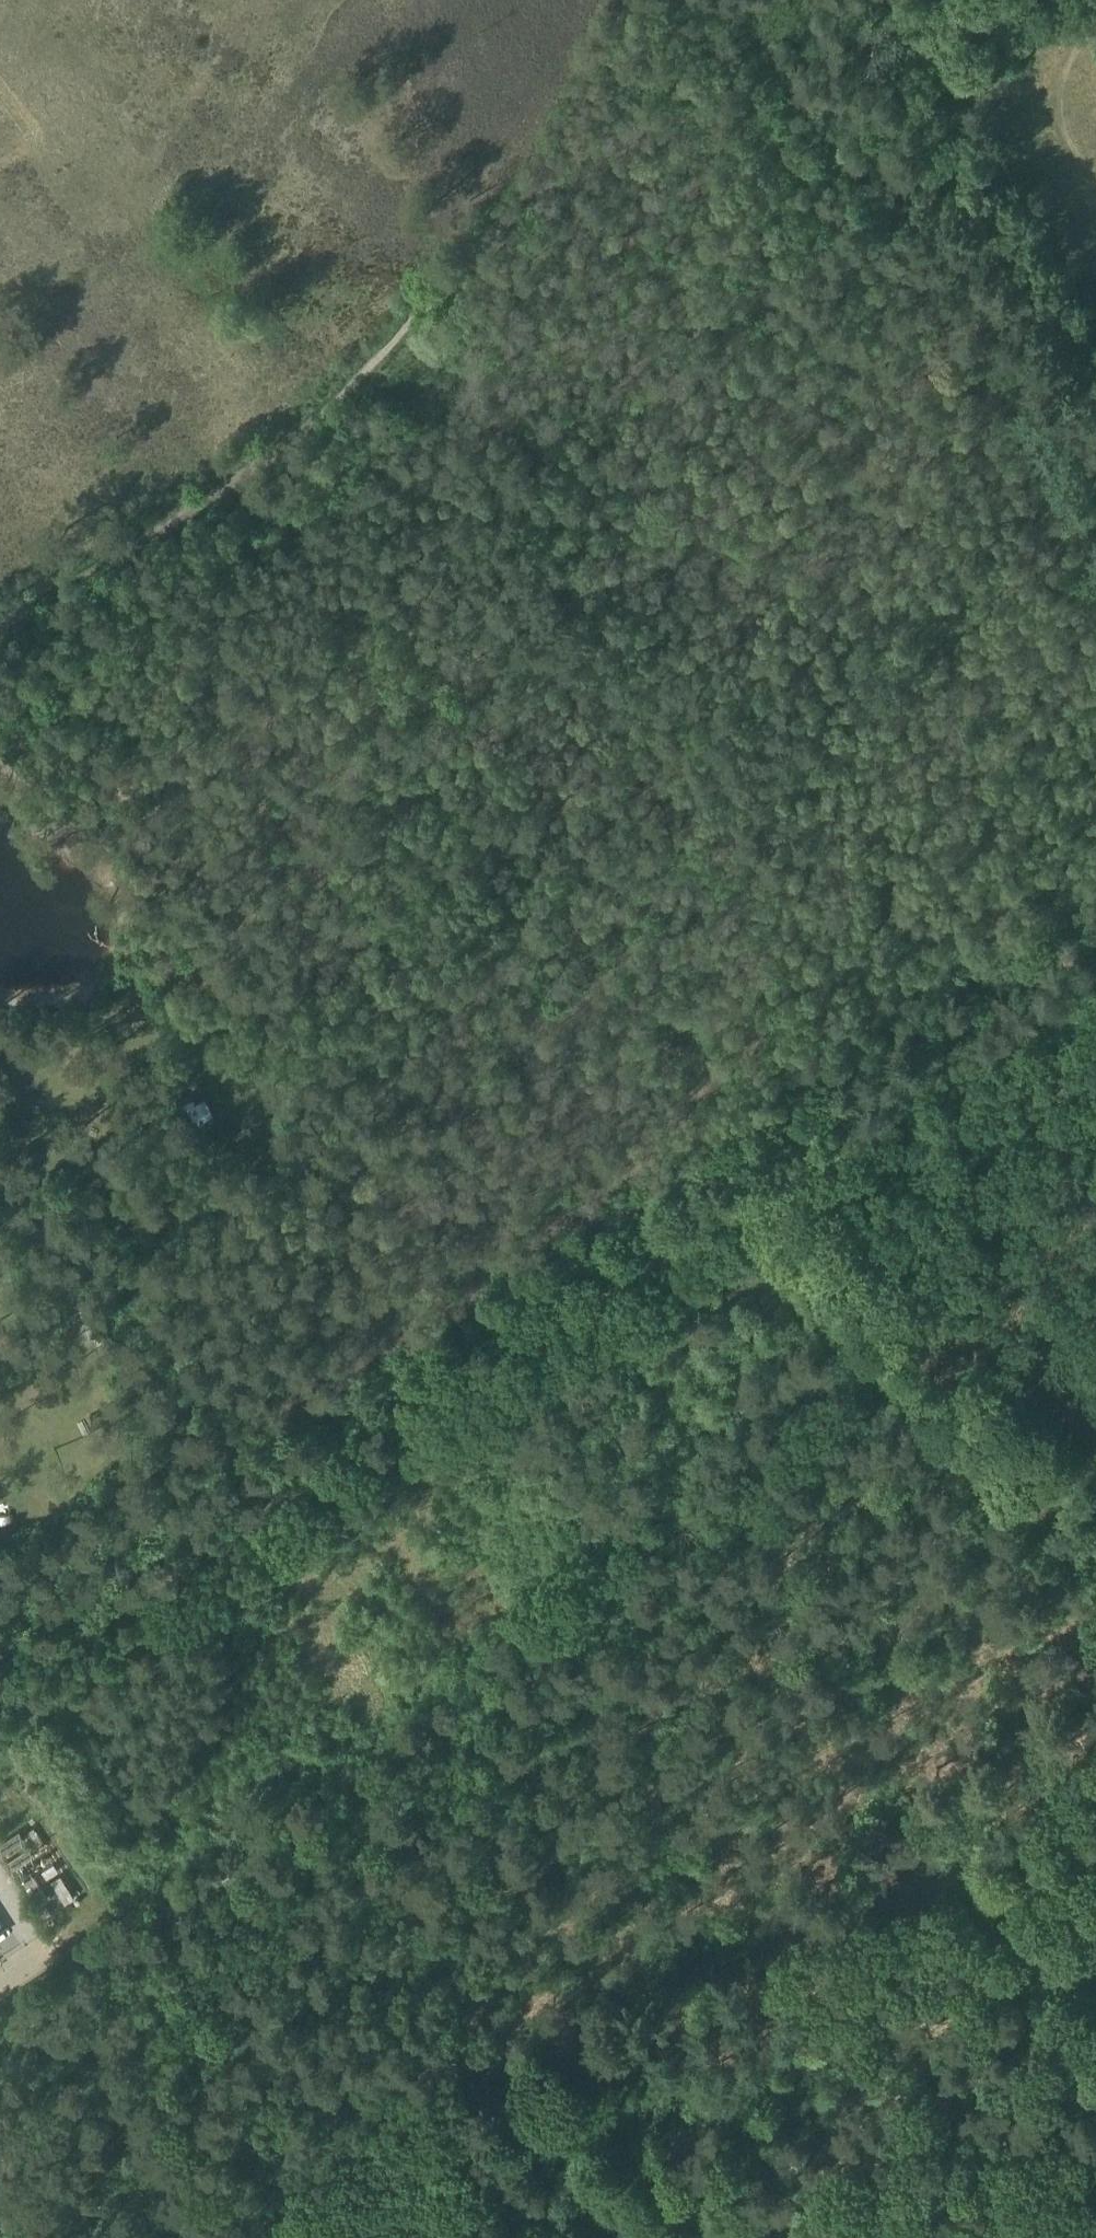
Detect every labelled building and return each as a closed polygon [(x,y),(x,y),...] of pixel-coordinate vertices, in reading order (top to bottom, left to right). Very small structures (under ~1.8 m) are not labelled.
[(46,1879),(57,1871),(53,1863),(41,1871),(46,1879)] [(51,1881),(61,1896),(70,1891),(60,1875),(51,1881)] [(48,1898),(41,1889),(32,1895),(38,1905),(48,1898)]
